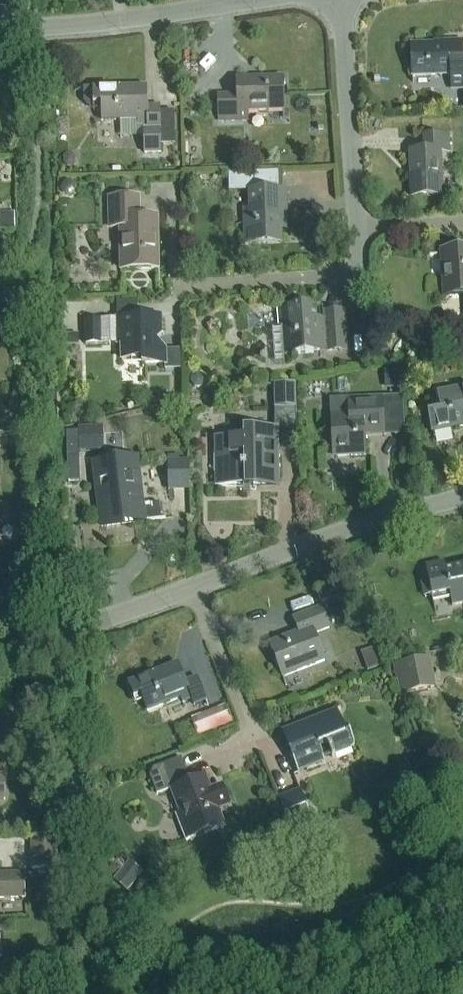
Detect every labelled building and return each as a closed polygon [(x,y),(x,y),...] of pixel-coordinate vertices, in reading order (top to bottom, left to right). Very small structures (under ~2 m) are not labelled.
[(412,45),(413,75),(452,74),(452,88),(462,88),(462,44),(412,45)] [(248,110),(284,110),(283,78),(237,78),(238,94),(219,94),(219,119),(248,119),(248,110)] [(144,87),(99,88),(84,88),(84,103),(92,111),(100,111),(100,120),(138,120),(138,125),(143,125),(144,152),(161,152),(160,106),(148,106),(148,103),(145,103),(144,87)] [(442,150),(451,150),(451,134),(424,135),(425,150),(410,150),(411,197),(443,196),(442,150)] [(280,215),(286,215),(285,190),(249,191),(250,209),(244,210),(245,245),(281,244),(280,215)] [(122,270),(157,269),(156,217),(138,217),(138,197),(109,198),(110,227),(121,227),(122,270)] [(443,254),(445,294),(462,293),(462,252),(443,254)] [(346,335),(347,334),(345,311),(324,312),(325,323),(312,324),(310,306),(279,309),(280,327),(283,326),(285,356),(314,353),(314,352),(347,350),(346,335)] [(141,365),(165,364),(165,350),(155,341),(160,335),(160,318),(117,319),(117,343),(121,343),(121,359),(141,359),(141,365)] [(101,344),(101,320),(85,320),(85,345),(101,344)] [(400,367),(388,367),(389,388),(401,388),(400,367)] [(275,408),(296,408),(296,384),(275,384),(275,408)] [(436,389),(441,412),(431,414),(435,437),(437,437),(436,431),(462,425),(462,384),(436,389)] [(365,436),(385,435),(383,399),(330,401),(333,458),(366,456),(365,436)] [(218,455),(218,486),(278,485),(277,428),(243,429),(243,437),(214,437),(215,455),(218,455)] [(102,429),(78,430),(78,434),(66,434),(67,482),(79,482),(79,454),(103,453),(102,429)] [(101,527),(161,519),(159,503),(142,505),(136,458),(93,463),(101,527)] [(167,461),(169,491),(190,489),(188,459),(167,461)] [(427,567),(430,579),(423,580),(426,597),(433,596),(433,597),(451,593),(454,606),(462,604),(462,566),(447,569),(446,563),(427,567)] [(316,633),(331,628),(323,608),(296,619),(301,633),(272,644),(285,677),(326,661),(316,633)] [(400,695),(436,688),(430,658),(394,665),(400,695)] [(196,706),(208,701),(199,677),(187,682),(186,679),(183,680),(177,665),(137,681),(149,711),(182,697),(184,703),(193,699),(196,706)] [(357,747),(358,744),(357,743),(351,726),(346,728),(338,710),(285,731),(302,774),(328,763),(324,756),(332,754),(334,757),(355,750),(357,748),(357,747)] [(192,722),(197,737),(217,729),(212,714),(192,722)] [(153,769),(150,777),(157,795),(167,791),(170,790),(178,813),(175,814),(185,841),(188,840),(225,826),(220,811),(231,807),(223,785),(211,789),(206,776),(191,782),(186,768),(182,758),(153,769)] [(289,827),(311,818),(299,790),(277,799),(289,827)] [(30,838),(31,870),(56,869),(56,838),(30,838)] [(134,858),(117,876),(131,889),(148,870),(134,858)] [(25,898),(24,874),(0,875),(0,899),(25,898)]
